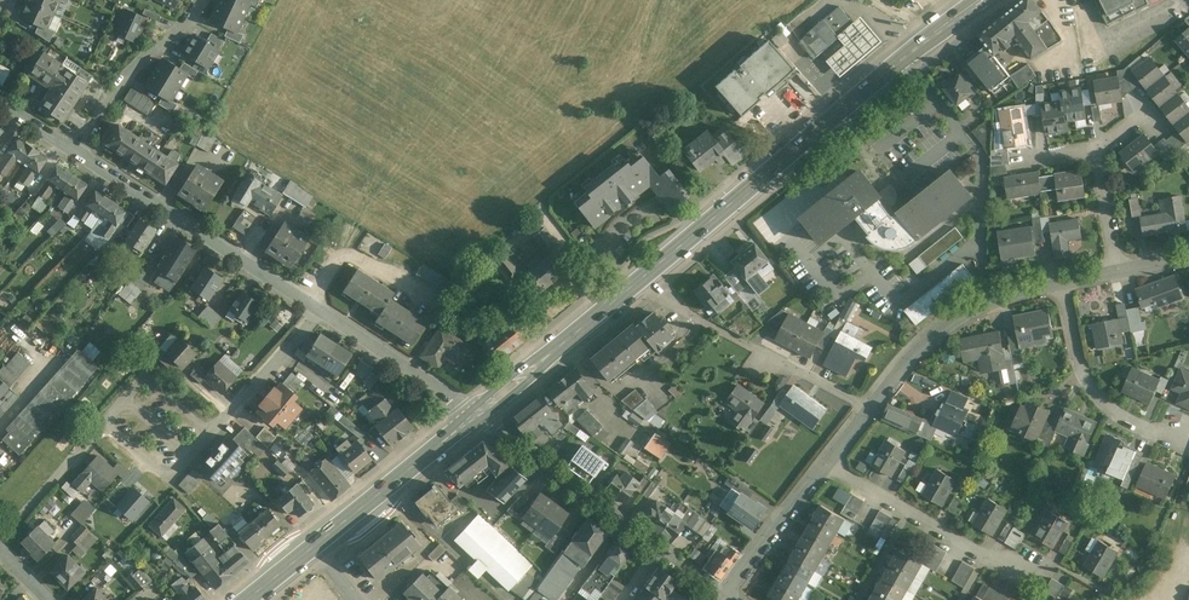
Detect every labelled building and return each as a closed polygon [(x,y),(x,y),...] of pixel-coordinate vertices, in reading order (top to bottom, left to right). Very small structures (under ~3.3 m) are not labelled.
[(28,3),(53,14),(59,0),(29,0),(28,3)] [(218,6),(243,17),(249,4),(249,3),(242,0),(221,0),(218,6)] [(999,18),(1017,41),(1031,60),(1062,41),(1062,42),(1064,41),(1049,18),(1034,0),(1022,0),(999,18)] [(1106,11),(1102,13),(1108,24),(1149,4),(1147,0),(1101,0),(1106,11)] [(53,14),(28,3),(21,17),(39,25),(46,28),(47,28),(53,14)] [(243,17),(218,6),(211,20),(228,28),(236,32),(236,31),(243,17)] [(856,24),(840,6),(840,7),(824,20),(839,38),(856,24)] [(161,15),(145,8),(143,14),(158,21),(161,15)] [(146,19),(127,10),(116,33),(135,41),(146,19)] [(863,18),(856,24),(839,38),(846,46),(828,62),(841,77),(882,41),(863,18)] [(999,18),(978,36),(986,46),(994,56),(1003,49),(1005,51),(1017,41),(999,18)] [(1185,19),(1165,35),(1175,47),(1178,44),(1188,56),(1188,24),(1185,19)] [(839,38),(824,20),(809,33),(825,51),(839,38)] [(46,28),(39,25),(35,33),(50,42),(54,31),(47,28),(46,28)] [(236,32),(228,28),(225,36),(240,43),(244,35),(236,31),(236,32)] [(789,40),(781,31),(771,39),(779,48),(789,40)] [(224,41),(211,33),(206,42),(218,50),(224,41)] [(809,33),(799,41),(814,60),(825,51),(809,33)] [(206,42),(195,36),(184,53),(196,61),(208,68),(219,50),(218,50),(206,42)] [(768,40),(715,87),(741,116),(794,70),(768,40)] [(994,56),(986,46),(967,61),(991,91),(1010,76),(994,56)] [(62,65),(43,53),(29,74),(51,89),(52,89),(60,78),(55,75),(62,65)] [(1164,76),(1151,58),(1133,71),(1142,83),(1147,89),(1164,76)] [(179,69),(163,60),(155,73),(178,87),(186,74),(187,74),(179,69)] [(208,68),(196,61),(193,67),(198,71),(205,75),(209,69),(208,68)] [(193,67),(184,62),(179,69),(187,74),(186,74),(194,79),(198,71),(193,67)] [(1029,64),(1010,76),(1019,88),(1037,76),(1029,64)] [(4,84),(10,68),(0,65),(0,83),(4,84)] [(62,65),(55,75),(60,78),(52,89),(51,89),(40,106),(62,121),(88,82),(76,74),(62,65)] [(93,76),(81,68),(76,74),(88,82),(93,76)] [(1142,83),(1133,71),(1127,76),(1134,89),(1142,83)] [(178,87),(155,73),(147,86),(163,96),(170,101),(171,100),(178,87)] [(973,92),(961,76),(960,77),(958,76),(957,76),(955,76),(954,77),(953,79),(953,81),(953,82),(946,88),(958,104),(973,92)] [(1127,76),(1119,82),(1122,98),(1134,89),(1127,76)] [(1164,76),(1147,89),(1161,107),(1178,93),(1164,76)] [(1119,78),(1095,82),(1098,103),(1122,99),(1122,98),(1119,82),(1119,78)] [(156,103),(131,88),(124,100),(148,115),(156,103)] [(1081,89),(1060,92),(1062,102),(1065,121),(1066,121),(1086,117),(1081,89)] [(1178,93),(1161,107),(1174,124),(1188,113),(1188,108),(1178,93)] [(178,105),(171,100),(170,101),(163,96),(158,104),(173,113),(178,105)] [(1044,105),(1043,116),(1046,134),(1067,130),(1066,121),(1065,121),(1062,102),(1044,105)] [(1099,106),(1092,107),(1094,122),(1102,121),(1099,106)] [(1019,108),(999,111),(1005,148),(1027,144),(1024,128),(1023,128),(1019,108)] [(1174,124),(1179,131),(1188,142),(1188,141),(1188,113),(1174,124)] [(119,124),(106,144),(146,171),(159,151),(119,124)] [(722,129),(711,138),(706,132),(682,152),(698,170),(712,157),(717,163),(724,157),(730,164),(743,154),(734,143),(722,129)] [(203,134),(197,131),(189,143),(196,147),(203,134)] [(1179,131),(1167,140),(1172,147),(1176,152),(1188,142),(1179,131)] [(217,139),(204,132),(197,145),(209,153),(217,139)] [(1145,135),(1121,154),(1134,171),(1158,152),(1145,135)] [(33,147),(18,137),(8,152),(17,159),(23,162),(33,147)] [(749,148),(740,137),(734,143),(743,154),(749,148)] [(628,138),(576,179),(584,189),(592,182),(614,165),(623,158),(625,161),(638,151),(628,138)] [(1176,152),(1180,157),(1188,150),(1188,143),(1188,142),(1176,152)] [(48,158),(33,147),(23,162),(28,166),(38,172),(38,173),(48,158)] [(1172,147),(1161,155),(1169,166),(1180,157),(1176,152),(1172,147)] [(665,150),(647,149),(640,154),(658,177),(667,170),(675,164),(665,150)] [(181,154),(175,150),(171,150),(167,157),(175,162),(177,160),(179,162),(181,154)] [(167,157),(160,153),(160,152),(159,151),(146,171),(147,171),(145,173),(154,179),(155,177),(165,183),(178,164),(175,162),(167,157)] [(614,165),(592,182),(584,189),(586,192),(573,202),(593,227),(625,202),(626,204),(633,198),(650,184),(658,177),(640,154),(638,151),(625,161),(623,158),(614,165)] [(0,165),(0,166),(8,172),(17,159),(8,152),(0,165)] [(1004,157),(991,159),(991,167),(1005,165),(1004,157)] [(58,165),(39,193),(48,199),(57,186),(62,189),(72,174),(58,165)] [(222,182),(196,165),(179,192),(205,209),(222,182)] [(1005,165),(991,167),(991,177),(1007,174),(1005,165)] [(38,172),(28,166),(19,179),(29,186),(38,172)] [(667,170),(658,177),(650,184),(671,210),(688,196),(667,170)] [(1081,170),(1061,173),(1061,174),(1047,176),(1049,190),(1057,189),(1059,201),(1081,198),(1079,186),(1083,185),(1081,170)] [(951,171),(900,212),(900,211),(896,215),(890,208),(892,206),(895,202),(897,198),(896,193),(894,189),(892,187),(881,196),(861,172),(803,218),(823,243),(835,233),(856,216),(871,236),(872,237),(880,243),(891,247),(901,246),(902,246),(911,243),(913,241),(919,237),(971,196),(951,171)] [(254,177),(247,173),(233,197),(246,205),(248,202),(270,215),(283,195),(268,186),(272,181),(257,172),(254,177)] [(1039,172),(1004,177),(1007,197),(1028,194),(1029,196),(1042,193),(1042,191),(1039,177),(1039,172)] [(88,184),(72,174),(62,189),(69,193),(60,207),(69,213),(88,184)] [(1047,176),(1039,177),(1042,191),(1049,190),(1047,176)] [(290,180),(282,192),(289,197),(297,186),(297,184),(290,180)] [(313,196),(297,186),(289,197),(306,207),(313,196)] [(111,200),(96,190),(78,216),(86,221),(92,211),(100,216),(111,200)] [(1181,197),(1169,200),(1171,214),(1141,219),(1144,236),(1167,232),(1167,231),(1170,230),(1171,234),(1186,232),(1181,197)] [(1138,199),(1130,200),(1133,217),(1141,216),(1138,199)] [(129,212),(112,200),(111,200),(100,216),(101,216),(90,232),(104,243),(119,221),(122,223),(129,212)] [(257,217),(245,209),(233,227),(245,235),(257,217)] [(129,212),(122,223),(127,227),(135,216),(129,212)] [(141,219),(127,240),(136,246),(133,249),(140,254),(156,230),(141,219)] [(1050,223),(1051,232),(1052,235),(1053,243),(1056,258),(1070,256),(1068,240),(1081,238),(1078,219),(1050,223)] [(284,223),(266,249),(291,265),(308,239),(284,223)] [(1031,226),(998,231),(998,232),(1002,257),(1020,254),(1020,258),(1036,255),(1034,244),(1031,226)] [(1044,234),(1036,235),(1034,226),(1031,226),(1034,244),(1045,242),(1044,236),(1044,234)] [(955,227),(919,256),(927,267),(964,238),(955,227)] [(543,228),(532,238),(545,254),(556,245),(543,228)] [(196,250),(175,236),(155,268),(161,272),(156,280),(171,289),(176,281),(176,282),(196,250)] [(769,261),(754,243),(731,261),(737,268),(749,284),(763,273),(760,268),(769,261)] [(547,256),(541,261),(539,258),(528,266),(531,269),(522,276),(537,294),(562,274),(547,256)] [(520,274),(507,258),(496,266),(509,283),(520,274)] [(459,286),(423,264),(416,274),(453,297),(459,286)] [(963,264),(905,310),(916,325),(975,279),(963,264)] [(222,280),(204,268),(191,287),(209,299),(222,280)] [(749,284),(737,268),(725,276),(738,293),(749,284)] [(394,292),(358,269),(343,291),(379,315),(380,315),(390,298),(390,299),(394,292)] [(1174,275),(1174,276),(1164,279),(1172,303),(1181,299),(1181,300),(1188,298),(1188,271),(1174,275)] [(711,277),(694,290),(709,309),(728,294),(717,280),(715,282),(711,277)] [(1164,279),(1154,283),(1138,289),(1144,307),(1155,303),(1156,308),(1172,303),(1164,279)] [(129,281),(119,294),(131,304),(142,291),(129,281)] [(258,303),(245,294),(239,304),(236,302),(231,311),(236,315),(234,318),(244,324),(258,303)] [(390,299),(390,298),(380,315),(379,315),(375,321),(412,345),(427,322),(390,299)] [(850,300),(841,317),(839,321),(846,325),(848,321),(849,320),(850,321),(859,304),(850,300)] [(208,306),(199,317),(204,322),(214,311),(208,306)] [(782,310),(769,321),(777,325),(784,320),(786,321),(787,321),(791,314),(782,310)] [(1049,310),(1026,314),(1027,319),(1015,321),(1018,337),(1019,343),(1020,343),(1035,340),(1036,345),(1048,343),(1046,334),(1050,333),(1047,321),(1051,320),(1049,310)] [(214,311),(204,322),(211,328),(221,317),(214,311)] [(663,319),(662,319),(660,320),(653,312),(636,326),(633,323),(617,336),(635,358),(651,345),(656,351),(673,337),(666,328),(668,327),(668,325),(663,319)] [(807,323),(791,314),(787,321),(786,321),(777,340),(794,349),(807,323)] [(277,318),(271,323),(278,331),(284,325),(277,318)] [(1118,319),(1092,324),(1096,348),(1122,343),(1120,332),(1118,319)] [(846,325),(843,331),(842,331),(838,340),(824,365),(846,377),(857,357),(866,361),(873,347),(852,336),(855,335),(859,327),(848,321),(846,325)] [(839,321),(831,336),(838,340),(842,331),(843,331),(846,325),(839,321)] [(824,332),(807,323),(794,349),(811,358),(824,332)] [(509,324),(484,344),(498,362),(523,342),(509,324)] [(441,328),(422,356),(438,367),(447,354),(459,362),(469,347),(441,328)] [(999,332),(960,340),(965,362),(981,358),(984,373),(999,370),(1002,383),(1009,382),(1006,368),(1007,368),(1005,360),(999,332)] [(320,335),(307,355),(323,365),(336,345),(320,335)] [(635,358),(617,336),(600,350),(589,359),(608,381),(635,358)] [(1019,343),(1018,337),(1009,339),(1013,358),(1014,365),(1024,363),(1020,343),(1019,343)] [(196,353),(179,338),(166,352),(166,353),(178,363),(183,368),(196,353)] [(351,355),(336,345),(323,365),(338,375),(351,355)] [(178,363),(166,353),(166,352),(162,348),(155,356),(171,370),(178,363)] [(99,368),(80,351),(49,385),(68,402),(99,368)] [(18,352),(0,372),(0,379),(10,388),(32,365),(18,352)] [(1013,358),(1005,360),(1007,368),(1006,368),(1009,382),(1009,384),(1018,383),(1014,365),(1013,358)] [(368,365),(361,360),(354,371),(361,376),(368,365)] [(235,378),(218,362),(207,374),(204,377),(206,378),(222,392),(235,378)] [(374,369),(368,365),(361,376),(367,380),(372,373),(374,369)] [(207,374),(198,366),(190,374),(201,384),(206,378),(204,377),(207,374)] [(1183,367),(1174,388),(1183,392),(1179,402),(1188,407),(1188,370),(1183,367)] [(587,383),(575,368),(560,379),(573,395),(577,392),(587,383)] [(1149,379),(1131,371),(1122,390),(1151,403),(1156,390),(1161,380),(1160,379),(1151,375),(1149,379)] [(302,381),(292,373),(282,384),(293,392),(302,381)] [(367,380),(363,386),(370,390),(378,377),(372,373),(367,380)] [(935,387),(937,380),(916,374),(914,381),(935,387)] [(1170,380),(1162,376),(1160,379),(1161,380),(1156,390),(1163,393),(1170,380)] [(10,388),(0,379),(0,399),(10,388)] [(573,395),(560,379),(546,390),(559,406),(561,405),(571,396),(573,395)] [(282,383),(276,390),(273,388),(260,404),(263,406),(257,413),(272,425),(275,420),(284,428),(301,407),(292,400),(296,395),(293,392),(282,384),(282,383)] [(587,383),(577,392),(583,400),(586,398),(588,401),(595,396),(592,393),(594,392),(587,383)] [(68,402),(49,385),(33,403),(52,420),(68,402)] [(763,404),(737,385),(726,401),(738,410),(730,422),(743,431),(744,429),(753,417),(763,404)] [(828,408),(795,385),(790,393),(781,405),(813,429),(828,408)] [(10,388),(0,399),(0,408),(4,412),(19,396),(10,388)] [(778,395),(773,403),(779,407),(781,405),(790,393),(783,388),(778,395)] [(644,400),(635,389),(621,400),(633,410),(645,401),(644,400)] [(397,406),(393,409),(385,399),(377,391),(370,397),(373,399),(403,438),(415,429),(397,406)] [(967,398),(952,392),(947,402),(962,408),(967,398)] [(539,396),(513,418),(512,421),(523,435),(525,433),(532,441),(543,433),(536,425),(540,422),(542,425),(544,423),(548,429),(559,421),(539,396)] [(571,396),(561,405),(569,415),(579,406),(571,396)] [(403,438),(373,399),(370,397),(361,404),(369,411),(377,421),(374,424),(392,447),(403,438)] [(657,412),(647,398),(644,400),(645,401),(633,410),(639,415),(647,420),(657,412)] [(947,402),(944,400),(943,404),(943,403),(941,407),(940,410),(939,409),(937,414),(938,414),(934,425),(930,423),(929,426),(928,426),(923,437),(931,441),(935,433),(945,438),(949,430),(959,434),(960,431),(969,411),(962,408),(947,402)] [(52,420),(33,403),(20,417),(21,419),(38,434),(52,420)] [(779,407),(773,403),(764,415),(770,420),(779,407)] [(1040,408),(1030,403),(1027,409),(1023,407),(1017,420),(1014,418),(1010,428),(1036,440),(1038,437),(1048,415),(1039,411),(1040,408)] [(923,420),(889,405),(883,419),(917,435),(923,420)] [(579,406),(569,415),(569,421),(572,424),(577,418),(584,411),(579,406)] [(602,425),(586,409),(584,411),(577,418),(593,435),(602,425)] [(1096,424),(1065,410),(1063,415),(1057,430),(1071,436),(1066,448),(1082,455),(1096,424)] [(770,420),(764,415),(759,421),(760,421),(759,421),(766,426),(770,420)] [(1048,415),(1038,437),(1044,440),(1045,439),(1050,427),(1054,418),(1048,415)] [(753,417),(744,429),(750,433),(759,421),(753,417)] [(38,434),(21,419),(9,432),(26,448),(38,434)] [(366,433),(349,419),(344,426),(360,439),(366,433)] [(572,424),(569,421),(565,427),(575,435),(579,429),(572,424)] [(773,430),(767,426),(759,437),(765,442),(773,430)] [(260,442),(245,427),(232,440),(242,450),(247,445),(252,450),(260,442)] [(277,437),(264,427),(256,437),(268,448),(277,437)] [(314,437),(304,427),(294,437),(304,447),(314,437)] [(26,448),(9,432),(3,439),(20,455),(26,448)] [(543,433),(532,441),(534,443),(536,442),(539,446),(547,439),(543,433)] [(671,443),(655,433),(644,448),(660,459),(671,443)] [(1123,441),(1107,434),(1094,462),(1105,467),(1106,464),(1110,466),(1107,473),(1122,480),(1125,474),(1129,465),(1131,466),(1137,452),(1121,445),(1123,441)] [(206,462),(201,468),(217,482),(221,478),(224,480),(229,475),(231,476),(239,467),(238,465),(242,460),(240,457),(244,452),(242,450),(232,440),(229,437),(223,443),(222,442),(218,448),(211,456),(210,456),(206,461),(206,462)] [(906,451),(887,440),(872,466),(891,477),(906,451)] [(371,459),(356,441),(352,444),(353,445),(341,455),(355,472),(371,459)] [(527,473),(483,441),(463,457),(445,472),(452,480),(453,479),(460,487),(477,473),(481,477),(491,469),(497,477),(495,479),(504,491),(527,473)] [(604,460),(581,445),(567,466),(589,481),(604,460)] [(758,451),(752,447),(743,460),(749,464),(758,451)] [(1131,466),(1129,465),(1125,474),(1133,478),(1144,453),(1138,450),(1137,452),(1131,466)] [(324,460),(322,459),(314,466),(302,451),(295,456),(332,500),(351,485),(327,457),(324,460)] [(114,469),(98,455),(74,483),(82,491),(91,480),(103,491),(118,474),(119,473),(114,469)] [(649,466),(638,458),(633,464),(645,472),(649,466)] [(289,472),(277,461),(272,466),(284,477),(289,472)] [(129,473),(118,464),(114,469),(119,473),(118,474),(124,479),(129,473)] [(1175,476),(1148,464),(1138,485),(1165,498),(1175,476)] [(911,472),(905,468),(898,480),(904,484),(911,472)] [(203,478),(194,470),(194,469),(189,475),(198,484),(203,478),(203,477),(203,478)] [(958,480),(939,470),(924,495),(943,506),(958,480)] [(527,473),(504,491),(514,503),(521,496),(536,480),(527,473)] [(198,484),(189,475),(179,485),(189,494),(198,484)] [(635,488),(616,475),(606,489),(625,503),(635,489),(635,488)] [(635,488),(635,489),(643,495),(650,484),(652,481),(645,476),(635,488)] [(69,480),(63,486),(75,497),(81,491),(69,480)] [(754,491),(737,480),(731,489),(740,495),(740,494),(748,500),(754,491)] [(121,482),(106,498),(117,507),(118,507),(117,506),(131,491),(121,482)] [(297,484),(291,489),(286,483),(278,489),(283,495),(278,500),(288,512),(292,508),(299,516),(300,515),(305,515),(312,510),(313,505),(314,504),(297,484)] [(448,502),(434,484),(431,486),(433,488),(420,499),(419,497),(418,498),(440,526),(441,525),(439,523),(456,510),(449,501),(448,502)] [(650,484),(643,495),(648,498),(655,488),(650,484)] [(149,501),(133,488),(131,491),(117,506),(118,507),(133,520),(149,501)] [(748,500),(740,494),(740,495),(731,489),(725,497),(734,503),(728,511),(752,528),(764,509),(757,504),(756,505),(748,500)] [(470,505),(457,493),(456,494),(457,495),(449,501),(456,510),(460,514),(460,513),(469,506),(470,505)] [(540,494),(523,516),(537,527),(554,504),(540,494)] [(865,501),(852,494),(848,500),(861,508),(865,501)] [(514,503),(507,510),(512,516),(527,500),(521,496),(514,503)] [(955,497),(948,510),(955,514),(962,501),(955,497)] [(184,509),(173,499),(150,525),(161,535),(184,509)] [(1007,510),(989,499),(974,525),(992,535),(1007,510)] [(861,508),(848,500),(845,507),(857,514),(861,508)] [(674,513),(657,501),(641,521),(659,534),(674,513)] [(700,516),(682,502),(674,513),(686,522),(685,523),(692,528),(700,516)] [(81,503),(71,514),(82,524),(92,513),(81,503)] [(554,504),(537,527),(551,537),(568,514),(554,504)] [(845,519),(822,505),(814,518),(837,531),(845,519)] [(857,514),(845,507),(841,513),(853,520),(857,514)] [(280,524),(268,509),(252,522),(264,537),(271,531),(273,533),(279,529),(277,526),(280,524)] [(893,518),(881,510),(877,517),(889,524),(893,518)] [(1068,523),(1049,512),(1034,537),(1053,548),(1068,523)] [(686,522),(674,513),(659,534),(671,543),(685,523),(686,522)] [(217,519),(212,514),(207,518),(211,524),(217,519)] [(532,564),(493,527),(479,514),(473,521),(526,571),(532,564)] [(700,516),(692,528),(697,532),(706,521),(706,520),(705,519),(700,516)] [(588,517),(564,551),(581,566),(583,566),(608,531),(588,517)] [(889,524),(877,517),(873,523),(886,530),(889,524)] [(837,531),(814,518),(807,531),(830,544),(837,531)] [(252,522),(249,525),(244,519),(234,527),(253,550),(262,543),(260,540),(264,537),(252,522)] [(562,550),(540,580),(526,571),(473,521),(455,539),(509,589),(510,588),(527,599),(556,599),(581,566),(564,551),(562,550)] [(706,521),(697,532),(703,536),(711,525),(706,521)] [(176,522),(163,536),(167,540),(180,526),(176,522)] [(402,522),(359,557),(378,580),(420,545),(402,522)] [(228,535),(218,523),(209,531),(215,537),(214,538),(215,540),(216,539),(226,551),(219,557),(233,574),(250,561),(235,546),(236,544),(229,535),(228,535)] [(886,530),(873,523),(869,530),(882,537),(886,530)] [(83,524),(71,538),(78,544),(90,530),(83,524)] [(38,527),(22,542),(33,553),(32,554),(38,561),(55,544),(53,541),(56,538),(51,534),(48,537),(38,527)] [(563,527),(551,543),(558,548),(570,532),(563,527)] [(1012,531),(1005,527),(998,539),(1005,543),(1012,531)] [(830,544),(807,531),(799,544),(823,557),(830,544)] [(219,557),(203,538),(185,553),(215,589),(233,574),(219,557)] [(623,542),(618,538),(581,588),(590,594),(590,595),(595,588),(602,592),(608,585),(612,579),(615,575),(610,572),(616,564),(621,567),(633,550),(623,543),(623,542)] [(1066,539),(1059,552),(1066,555),(1073,543),(1066,539)] [(1118,552),(1099,541),(1085,567),(1103,577),(1118,552)] [(440,543),(428,556),(434,561),(446,549),(440,543)] [(715,543),(705,556),(711,560),(718,551),(721,548),(715,543)] [(823,557),(799,544),(792,557),(815,570),(823,557)] [(947,552),(935,545),(931,552),(943,559),(947,552)] [(172,549),(166,555),(173,561),(178,556),(172,549)] [(718,551),(711,560),(706,568),(721,579),(739,554),(731,549),(725,556),(718,551)] [(923,564),(899,550),(892,563),(915,577),(923,564)] [(943,559),(931,552),(927,558),(940,565),(943,559)] [(68,556),(51,572),(67,588),(84,572),(83,571),(85,569),(81,565),(79,567),(68,556)] [(197,574),(191,568),(190,569),(178,556),(173,561),(192,578),(197,574)] [(815,570),(792,557),(784,570),(808,583),(815,570)] [(940,565),(927,558),(923,564),(936,572),(940,565)] [(975,569),(963,561),(959,568),(972,575),(975,569)] [(915,577),(892,563),(885,576),(908,590),(915,577)] [(153,580),(139,566),(126,577),(139,592),(153,580)] [(659,568),(635,599),(664,599),(666,596),(677,581),(659,568)] [(972,575),(959,568),(955,574),(968,581),(972,575)] [(808,583),(784,570),(777,583),(800,596),(808,583)] [(448,586),(433,572),(428,577),(443,592),(448,586)] [(404,593),(412,599),(435,599),(443,592),(428,577),(423,573),(404,593)] [(968,581),(955,574),(952,581),(964,588),(968,581)] [(885,576),(877,589),(896,599),(902,599),(908,590),(885,576)] [(185,577),(179,581),(183,586),(187,583),(189,581),(185,577)] [(1065,585),(1053,578),(1049,585),(1061,592),(1065,585)] [(624,586),(612,579),(608,585),(619,593),(624,586)] [(677,581),(666,596),(672,599),(692,599),(696,595),(677,581)] [(187,583),(183,586),(177,591),(182,597),(178,599),(206,599),(195,587),(192,589),(187,583)] [(777,583),(770,595),(778,599),(798,599),(800,596),(777,583)] [(608,585),(600,596),(605,599),(614,599),(619,593),(608,585)] [(1061,592),(1049,585),(1045,591),(1058,598),(1061,592)] [(1159,599),(1167,599),(1172,599),(1175,587),(1161,585),(1159,599)] [(449,586),(448,586),(443,592),(435,599),(463,599),(449,586)] [(983,599),(984,599),(992,599),(997,591),(990,587),(983,599)] [(83,599),(108,599),(97,588),(83,599)] [(590,595),(590,594),(588,597),(591,599),(597,599),(602,592),(595,588),(590,595)] [(877,589),(871,599),(896,599),(877,589)] [(992,599),(1000,599),(1003,595),(997,591),(992,599)]
